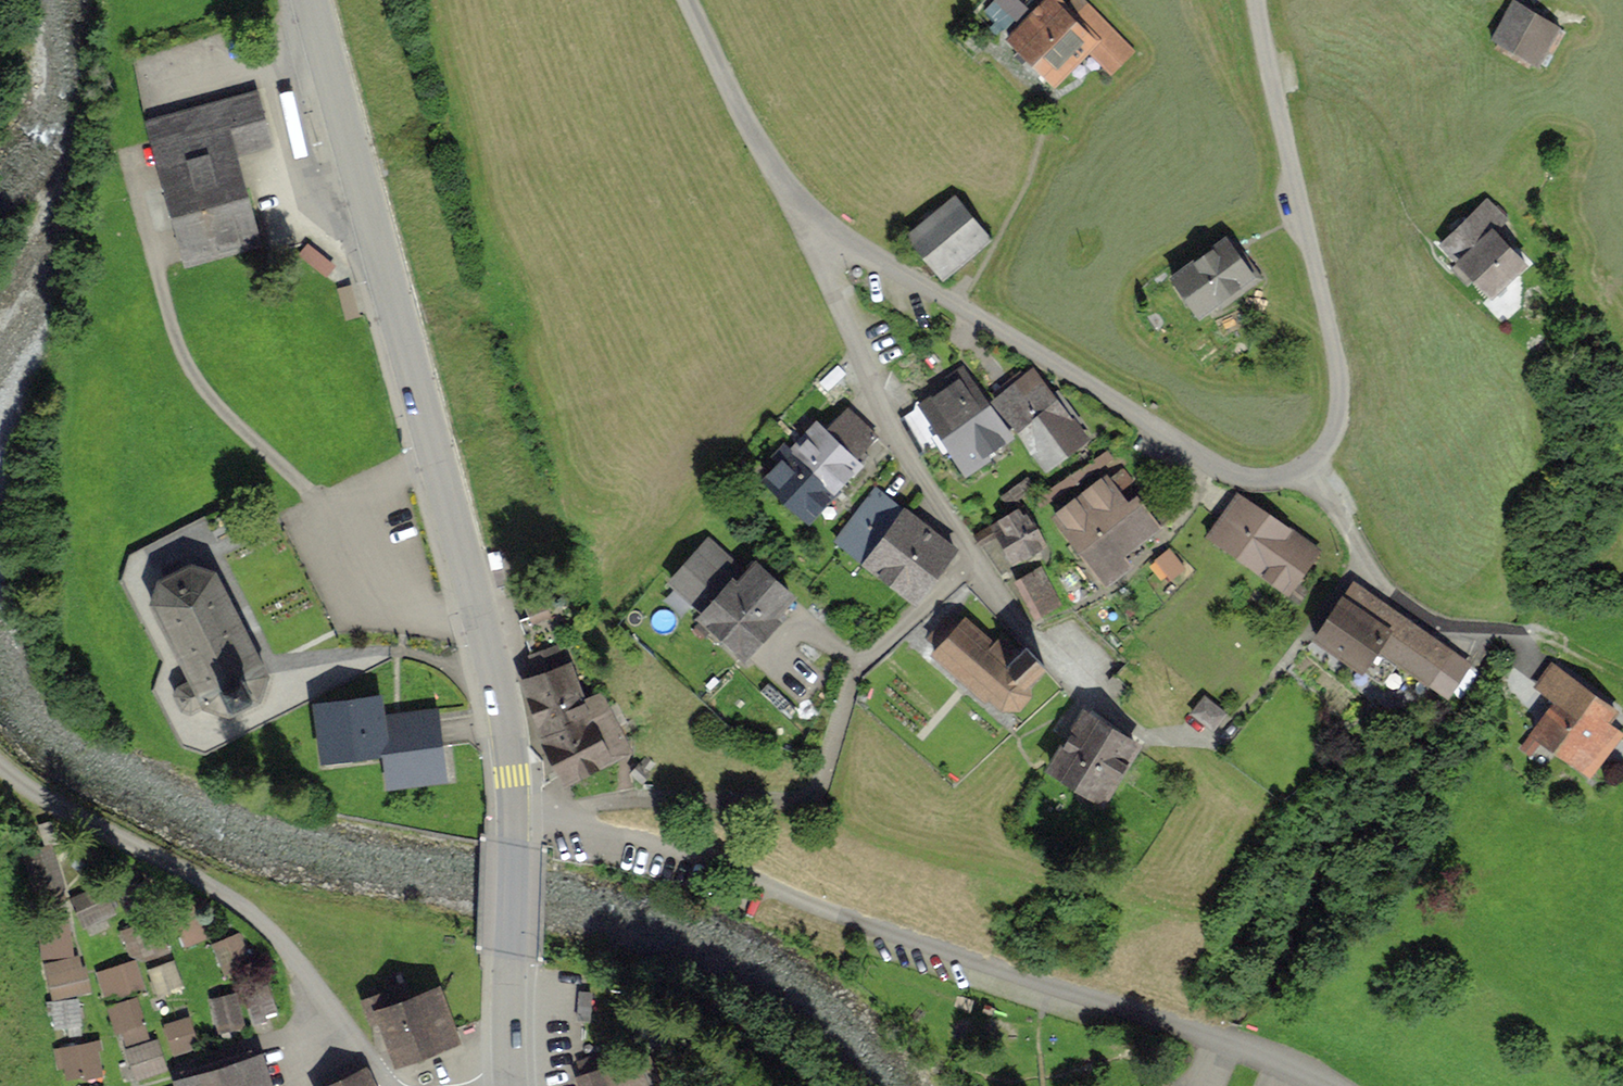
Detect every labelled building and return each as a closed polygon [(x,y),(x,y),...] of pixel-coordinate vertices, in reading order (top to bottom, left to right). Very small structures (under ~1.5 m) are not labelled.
[(1014,0),(996,0),(992,5),(1016,25),(1028,11),(1014,0)] [(1005,46),(1054,93),(1088,58),(1103,42),(1067,8),(1058,0),(1048,0),(1005,46)] [(1067,8),(1103,42),(1088,58),(1112,81),(1139,53),(1083,0),(1075,0),(1067,8)] [(1519,0),(1517,0),(1493,42),(1541,70),(1566,26),(1519,0)] [(256,95),(143,128),(186,275),(265,252),(238,158),(272,148),(256,95)] [(956,199),(907,240),(944,283),(992,242),(956,199)] [(1486,203),(1439,249),(1456,266),(1454,269),(1490,305),(1524,271),(1490,237),(1505,222),(1486,203)] [(1168,284),(1199,328),(1263,283),(1232,239),(1168,284)] [(308,244),(300,254),(326,275),(335,265),(308,244)] [(351,285),(338,288),(347,319),(360,315),(351,285)] [(948,380),(916,401),(919,406),(905,414),(926,446),(942,435),(966,473),(999,452),(994,444),(1011,433),(963,360),(944,372),(948,380)] [(1089,433),(1035,363),(992,396),(1046,466),(1089,433)] [(867,460),(859,452),(877,433),(846,403),(826,424),(816,414),(790,441),(838,489),(867,460)] [(838,489),(790,441),(785,437),(770,451),(776,457),(762,471),(809,517),(838,489)] [(1106,446),(1035,494),(1042,505),(1113,456),(1106,446)] [(1051,512),(1105,583),(1134,561),(1124,549),(1169,516),(1145,484),(1128,497),(1108,470),(1051,512)] [(1035,484),(1027,474),(1002,494),(1010,504),(1035,484)] [(864,558),(903,505),(875,484),(835,538),(864,558)] [(1317,546),(1235,489),(1205,531),(1287,588),(1317,546)] [(1025,504),(993,521),(1013,559),(1045,542),(1025,504)] [(915,596),(955,543),(903,505),(864,558),(915,596)] [(708,530),(664,579),(745,650),(775,616),(780,620),(787,612),(780,606),(799,584),(755,546),(742,560),(708,530)] [(1169,547),(1156,556),(1171,578),(1184,568),(1169,547)] [(268,665),(218,563),(193,554),(161,571),(150,598),(189,673),(178,678),(174,690),(181,704),(192,708),(206,699),(230,707),(265,688),(268,665)] [(1042,564),(1015,577),(1033,617),(1061,605),(1042,564)] [(1471,661),(1353,578),(1315,631),(1364,666),(1378,647),(1447,695),(1471,661)] [(518,616),(535,667),(564,658),(551,617),(572,610),(563,583),(525,595),(530,612),(518,616)] [(1007,648),(964,610),(930,649),(985,696),(989,692),(1004,705),(1021,707),(1031,697),(1031,683),(1024,677),(1046,653),(1022,631),(1007,648)] [(1551,655),(1531,680),(1551,696),(1527,727),(1591,776),(1622,734),(1622,733),(1604,719),(1615,704),(1551,655)] [(535,667),(520,673),(539,732),(610,710),(603,688),(583,695),(571,656),(564,658),(535,667)] [(1205,694),(1192,710),(1213,727),(1226,711),(1205,694)] [(380,759),(384,792),(446,784),(440,731),(437,710),(399,715),(384,717),(381,695),(313,704),(321,766),(380,759)] [(1136,736),(1080,703),(1047,761),(1103,793),(1136,736)] [(610,710),(539,732),(567,785),(635,750),(610,710)] [(65,898),(52,848),(23,855),(36,906),(65,898)] [(103,884),(75,897),(87,922),(115,908),(103,884)] [(202,909),(177,920),(188,946),(213,936),(202,909)] [(164,921),(129,932),(139,962),(174,951),(164,921)] [(69,927),(42,931),(52,999),(88,994),(83,956),(74,958),(69,927)] [(245,937),(219,947),(231,979),(257,969),(245,937)] [(180,962),(150,969),(157,998),(187,991),(180,962)] [(134,965),(102,974),(109,1000),(142,991),(134,965)] [(462,1044),(440,987),(393,1005),(388,991),(360,1001),(370,1027),(379,1023),(397,1069),(462,1044)] [(275,992),(251,996),(256,1027),(270,1025),(268,1013),(279,1011),(275,992)] [(593,993),(578,992),(576,1020),(591,1021),(593,993)] [(240,997),(213,1003),(219,1032),(246,1026),(240,997)] [(140,1002),(112,1011),(121,1040),(149,1032),(140,1002)] [(191,1021),(168,1027),(178,1062),(201,1056),(191,1021)] [(162,1040),(128,1049),(137,1081),(171,1072),(162,1040)] [(575,1073),(580,1085),(659,1085),(642,1046),(575,1073)] [(98,1047),(60,1049),(62,1078),(100,1075),(98,1047)] [(264,1047),(176,1074),(179,1085),(276,1085),(264,1047)] [(366,1068),(327,1085),(375,1085),(366,1068)]
